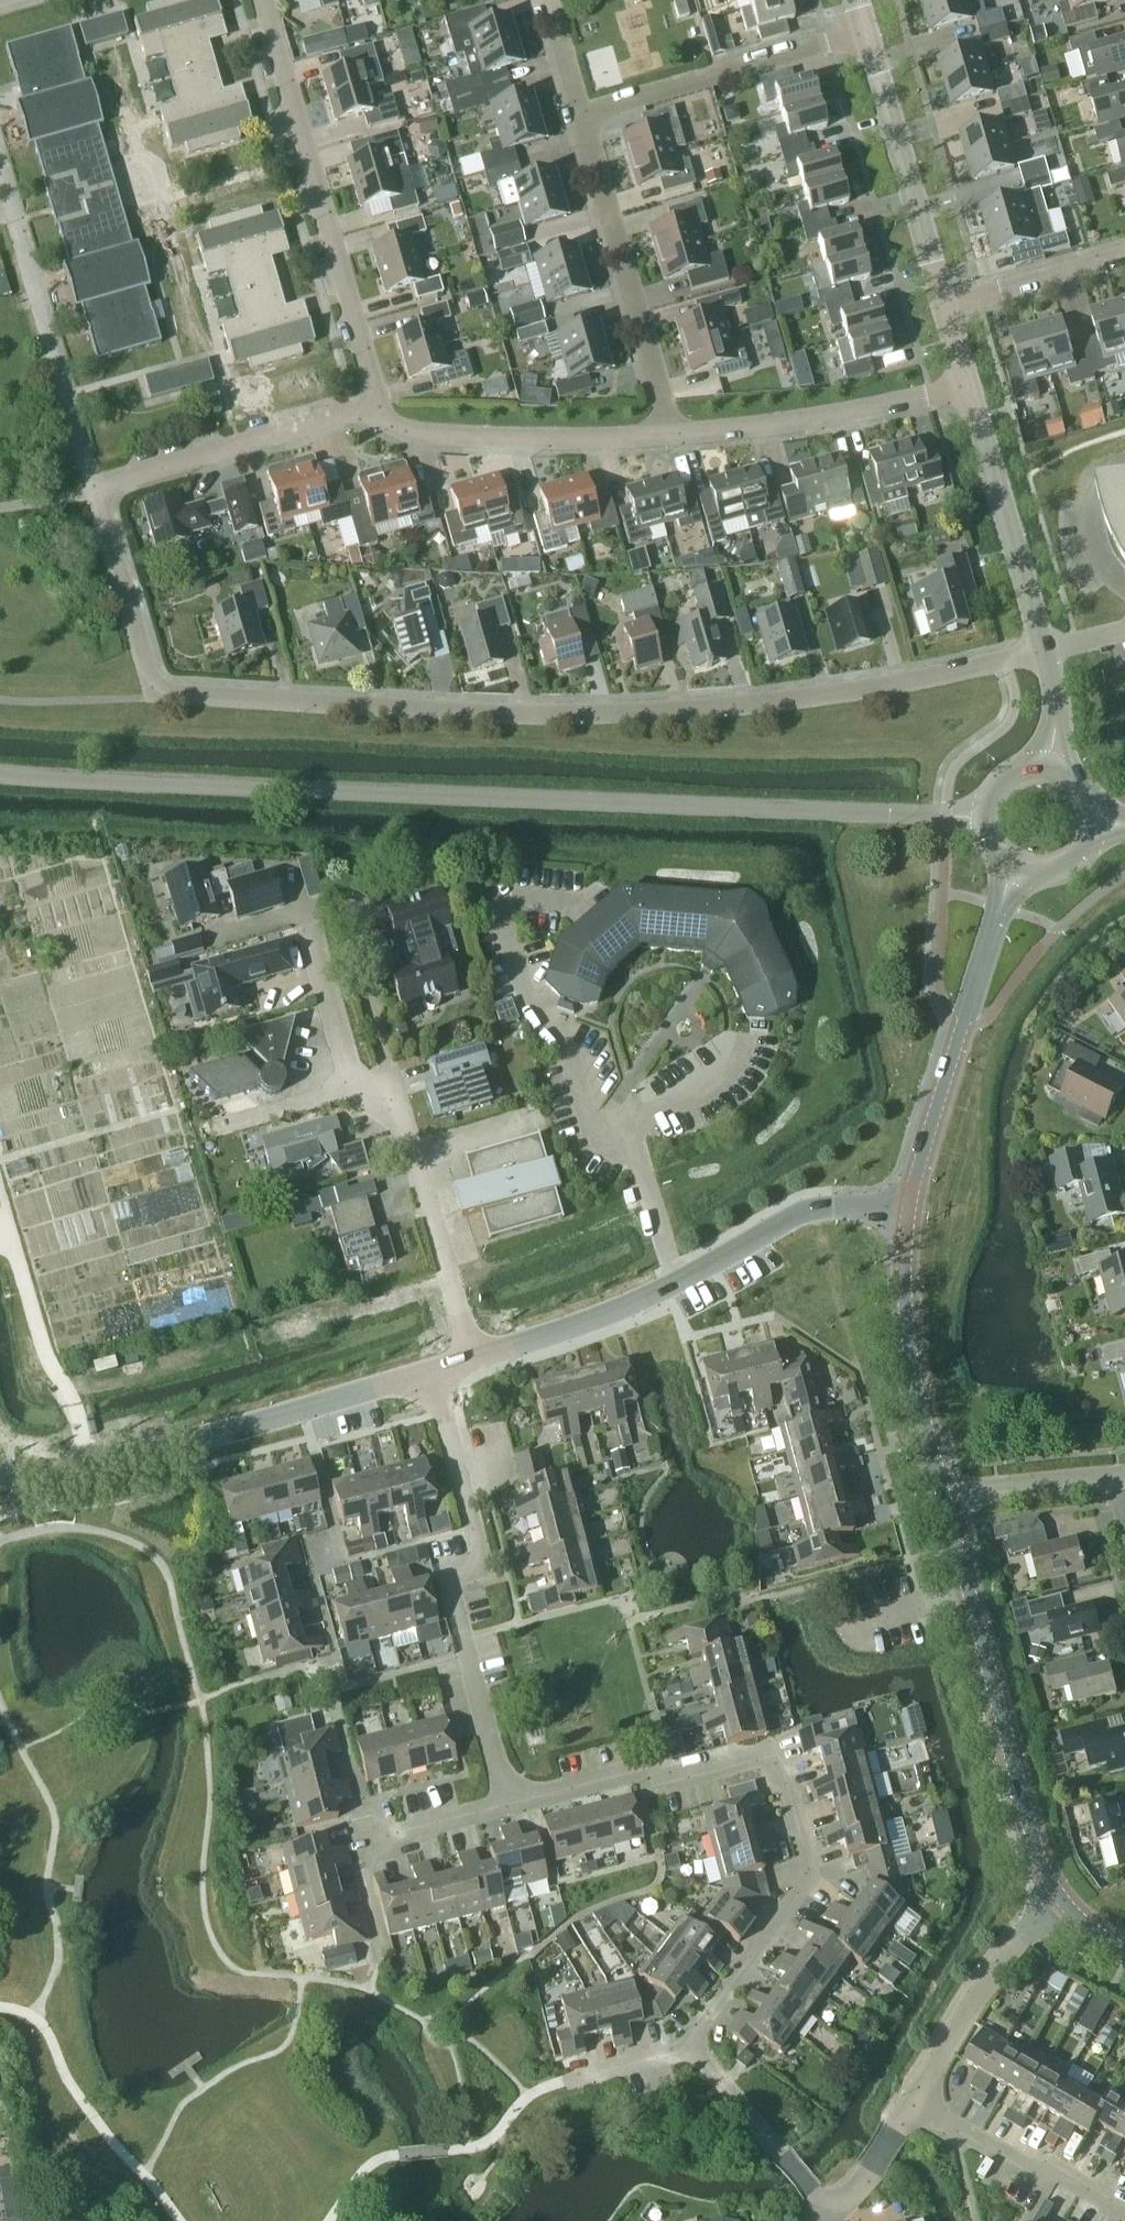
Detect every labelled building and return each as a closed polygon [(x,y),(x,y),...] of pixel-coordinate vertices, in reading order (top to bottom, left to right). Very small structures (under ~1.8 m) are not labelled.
[(201,0),(170,0),(147,7),(149,16),(135,21),(140,39),(146,60),(164,55),(178,104),(160,109),(171,149),(186,144),(189,154),(241,139),(238,130),(253,125),(244,96),(226,101),(206,32),(224,27),(217,0),(207,0),(201,2),(201,0)] [(323,9),(338,5),(337,0),(321,0),(323,9)] [(447,2),(449,12),(463,9),(460,0),(454,0),(447,2)] [(751,7),(740,10),(746,32),(757,29),(761,42),(789,34),(786,21),(794,19),(789,0),(774,0),(751,7)] [(925,8),(954,0),(923,0),(925,8)] [(980,33),(1006,25),(1002,9),(986,13),(983,3),(968,7),(966,0),(954,0),(925,8),(932,32),(976,19),(980,33)] [(1070,1),(1059,4),(1066,29),(1098,20),(1094,5),(1112,0),(1070,0),(1070,1)] [(689,16),(685,1),(674,4),(678,19),(689,16)] [(417,22),(427,19),(423,6),(413,9),(417,22)] [(473,18),(474,10),(444,19),(450,38),(455,56),(463,54),(464,55),(516,40),(509,16),(478,25),(473,18)] [(91,22),(80,25),(86,46),(129,34),(123,13),(112,16),(113,18),(91,24),(91,22)] [(725,53),(715,18),(702,21),(712,56),(725,53)] [(349,46),(368,41),(364,25),(345,29),(349,46)] [(1010,39),(1006,25),(980,33),(983,46),(1010,39)] [(1035,45),(1049,42),(1045,26),(1031,30),(1035,45)] [(82,65),(71,28),(6,47),(15,77),(16,77),(17,81),(16,81),(22,101),(16,103),(29,146),(34,145),(45,182),(44,183),(56,227),(58,226),(69,264),(63,265),(76,309),(81,307),(87,328),(88,327),(89,332),(88,332),(97,362),(161,343),(151,306),(150,306),(145,289),(151,287),(138,244),(133,245),(98,127),(104,125),(91,81),(86,83),(81,66),(82,65)] [(406,68),(421,64),(412,29),(396,34),(406,68)] [(347,46),(342,30),(318,36),(323,53),(347,46)] [(1094,34),(1069,41),(1072,54),(1077,53),(1080,52),(1088,79),(1124,69),(1124,38),(1100,46),(1099,46),(1098,46),(1094,34)] [(516,40),(464,55),(469,73),(482,70),(483,74),(523,63),(516,40)] [(322,75),(329,99),(369,87),(384,82),(373,45),(347,52),(351,67),(322,75)] [(947,82),(986,71),(979,47),(940,59),(947,82)] [(1034,58),(1022,61),(1027,78),(1039,74),(1034,58)] [(1046,84),(1061,80),(1057,66),(1042,70),(1046,84)] [(781,114),(819,103),(818,97),(819,92),(818,88),(814,84),(812,78),(790,84),(786,71),(760,79),(766,102),(777,99),(781,114)] [(993,94),(986,71),(947,82),(953,106),(993,94)] [(412,76),(415,84),(424,81),(421,73),(412,76)] [(480,75),(450,84),(455,99),(484,90),(480,75)] [(1107,78),(1081,86),(1085,99),(1091,97),(1098,125),(1124,117),(1124,87),(1111,91),(1107,78)] [(997,92),(1001,106),(1027,99),(1023,85),(997,92)] [(364,114),(368,128),(400,119),(393,95),(373,101),(369,87),(329,99),(336,122),(364,114)] [(488,105),(484,90),(455,99),(459,113),(488,105)] [(498,127),(538,116),(531,93),(492,104),(498,127)] [(1032,113),(1027,99),(1001,106),(1005,121),(1032,113)] [(821,108),(819,103),(781,114),(788,138),(778,141),(781,154),(808,147),(804,134),(826,127),(825,122),(826,116),(825,112),(821,108)] [(630,162),(673,149),(685,146),(673,107),(646,115),(650,128),(623,136),(630,162)] [(545,140),(538,116),(498,127),(502,138),(489,142),(492,152),(479,156),(484,173),(518,163),(514,148),(545,140)] [(421,136),(440,131),(436,118),(418,122),(421,136)] [(961,133),(968,156),(1007,145),(1001,121),(961,133)] [(1120,123),(1094,130),(1098,144),(1115,139),(1123,166),(1124,166),(1124,135),(1123,136),(1120,123)] [(408,168),(397,131),(371,139),(375,153),(347,161),(354,185),(394,173),(393,173),(408,168)] [(447,153),(444,143),(435,141),(428,148),(431,157),(440,160),(447,153)] [(1007,145),(968,156),(975,180),(1014,168),(1007,145)] [(796,165),(803,189),(841,178),(840,173),(841,167),(840,163),(836,159),(834,153),(812,160),(808,147),(781,154),(785,168),(796,165)] [(677,163),(673,149),(630,162),(638,187),(665,179),(668,192),(696,184),(689,159),(677,163)] [(1023,182),(1049,174),(1045,159),(1018,166),(1023,182)] [(522,178),(518,163),(484,173),(489,188),(498,185),(501,197),(517,192),(521,204),(560,193),(553,169),(522,178)] [(419,207),(408,168),(393,173),(394,173),(354,185),(360,208),(389,200),(393,214),(419,207)] [(722,181),(718,169),(705,173),(708,184),(722,181)] [(1107,175),(1111,188),(1124,184),(1124,170),(1107,175)] [(983,207),(989,230),(1047,214),(1041,192),(1053,188),(1049,174),(1023,182),(1026,194),(1022,196),(1022,195),(983,207)] [(843,183),(841,178),(803,189),(807,203),(796,206),(803,230),(830,222),(826,209),(848,203),(847,197),(848,191),(847,188),(843,183)] [(1088,178),(1074,182),(1078,194),(1092,190),(1088,178)] [(567,216),(560,193),(521,204),(527,228),(567,216)] [(650,229),(657,255),(700,242),(695,227),(707,224),(700,201),(673,209),(677,221),(650,229)] [(454,219),(464,216),(460,203),(450,206),(454,219)] [(263,218),(260,208),(209,223),(211,233),(197,237),(208,276),(226,271),(240,321),(222,326),(233,365),(248,361),(251,371),(303,356),(300,346),(315,342),(306,312),(288,317),(268,249),(287,243),(278,214),(263,218)] [(1047,214),(989,230),(996,254),(1035,242),(1035,243),(1040,241),(1043,255),(1070,248),(1066,234),(1054,237),(1047,214)] [(378,271),(418,259),(411,236),(426,232),(422,218),(396,225),(400,239),(372,247),(378,271)] [(773,237),(767,218),(753,223),(759,241),(773,237)] [(525,243),(520,222),(489,231),(495,251),(525,243)] [(834,235),(830,222),(803,230),(807,243),(818,240),(825,264),(863,253),(861,248),(863,242),(861,239),(857,234),(856,229),(834,235)] [(700,242),(657,255),(664,280),(692,272),(697,289),(729,280),(721,253),(704,258),(700,242)] [(532,264),(527,245),(496,254),(501,273),(532,264)] [(543,281),(582,269),(575,246),(536,257),(543,281)] [(864,259),(863,253),(825,264),(832,289),(817,293),(821,307),(825,305),(852,297),(848,285),(870,278),(868,273),(870,267),(869,263),(864,259)] [(418,259),(378,271),(385,294),(413,286),(417,300),(443,293),(439,278),(425,282),(418,259)] [(0,285),(0,296),(17,292),(11,269),(0,271),(0,277),(2,284),(0,285)] [(589,293),(582,269),(543,281),(549,304),(589,293)] [(470,310),(488,305),(484,291),(466,296),(470,310)] [(684,348),(727,335),(719,310),(741,304),(738,291),(700,302),(704,314),(676,322),(684,348)] [(852,297),(825,305),(832,328),(842,325),(846,340),(885,329),(883,324),(884,318),(883,314),(879,310),(877,304),(855,310),(852,297)] [(1116,304),(1124,337),(1124,301),(1116,304)] [(545,320),(540,302),(510,310),(515,329),(545,320)] [(403,357),(443,345),(436,322),(451,318),(446,304),(421,311),(425,325),(396,333),(403,357)] [(770,304),(753,309),(757,323),(774,317),(770,304)] [(1084,341),(1093,375),(1119,368),(1116,356),(1124,353),(1124,337),(1116,304),(1090,311),(1097,337),(1084,341)] [(1037,327),(1050,375),(1066,370),(1071,387),(1095,380),(1093,375),(1084,341),(1070,345),(1062,319),(1037,327)] [(565,357),(604,346),(597,322),(558,334),(565,357)] [(777,322),(763,326),(766,337),(780,333),(777,324),(777,322)] [(548,336),(545,324),(516,332),(519,345),(548,336)] [(1035,379),(1050,375),(1037,327),(1011,334),(1018,360),(1005,364),(1016,403),(1040,396),(1035,379)] [(885,329),(846,340),(847,340),(836,343),(847,381),(874,373),(870,360),(892,354),(890,348),(891,342),(890,338),(886,334),(885,329)] [(727,335),(684,348),(691,374),(718,366),(722,378),(749,370),(742,345),(730,349),(727,335)] [(446,357),(443,345),(403,357),(410,380),(438,372),(442,386),(473,377),(466,352),(446,357)] [(604,346),(565,357),(571,380),(555,385),(559,399),(585,392),(581,378),(611,369),(604,346)] [(208,360),(145,377),(151,399),(182,390),(181,388),(192,385),(192,387),(214,381),(208,360)] [(808,373),(795,377),(798,388),(812,386),(808,373)] [(502,400),(513,390),(502,377),(491,388),(502,400)] [(1121,416),(1118,403),(1105,407),(1109,419),(1121,416)] [(1105,427),(1100,407),(1077,413),(1083,433),(1105,427)] [(892,447),(905,490),(919,485),(922,495),(944,489),(935,458),(923,462),(916,440),(892,447)] [(890,494),(905,490),(892,447),(869,454),(875,476),(862,480),(871,510),(893,503),(890,494)] [(826,506),(825,506),(828,515),(841,511),(865,504),(856,474),(844,478),(842,472),(837,456),(813,463),(826,506)] [(311,457),(290,463),(305,515),(318,511),(323,528),(351,520),(350,517),(342,487),(324,492),(316,465),(314,459),(311,457)] [(290,463),(269,469),(268,472),(270,478),(269,478),(277,506),(260,511),(268,538),(295,530),(292,519),(305,515),(290,463)] [(402,463),(381,469),(396,521),(409,517),(413,528),(435,522),(427,495),(415,498),(405,465),(402,463)] [(826,506),(813,463),(790,470),(796,492),(782,496),(790,522),(814,515),(813,509),(825,506),(826,506)] [(732,474),(744,517),(748,531),(763,527),(785,520),(775,486),(762,490),(761,487),(756,468),(732,474)] [(368,512),(350,517),(351,520),(360,549),(378,544),(373,527),(396,521),(381,469),(360,475),(358,479),(368,512)] [(744,517),(732,474),(708,481),(714,502),(702,506),(713,545),(726,541),(721,524),(744,517)] [(474,483),(487,526),(490,537),(503,533),(505,539),(527,533),(518,500),(505,504),(497,476),(474,483)] [(650,482),(663,525),(677,521),(680,530),(702,524),(693,494),(680,497),(674,476),(650,482)] [(1095,480),(1099,503),(1106,525),(1107,534),(1108,539),(1111,549),(1113,554),(1116,558),(1122,566),(1124,569),(1124,476),(1095,480)] [(587,477),(563,484),(576,527),(589,523),(592,535),(619,527),(611,500),(594,505),(587,477)] [(663,525),(650,482),(627,489),(633,512),(620,516),(629,545),(651,539),(648,529),(663,525)] [(473,530),(487,526),(474,483),(450,490),(458,517),(446,521),(454,548),(476,542),(473,530)] [(562,531),(576,527),(563,484),(540,491),(548,518),(535,522),(545,554),(567,548),(562,531)] [(235,534),(256,528),(247,494),(225,499),(226,500),(204,506),(204,503),(181,510),(178,497),(144,506),(156,549),(190,539),(188,535),(211,528),(208,518),(229,512),(235,534)] [(795,540),(796,543),(800,557),(812,554),(807,536),(795,540)] [(253,562),(267,557),(262,544),(248,548),(253,562)] [(375,566),(381,554),(369,548),(363,559),(375,566)] [(634,574),(651,569),(645,549),(628,554),(634,574)] [(887,585),(878,549),(854,556),(864,591),(887,585)] [(696,569),(716,568),(711,551),(673,561),(675,571),(696,569)] [(456,572),(466,569),(463,556),(452,559),(456,572)] [(455,570),(451,557),(439,561),(444,574),(455,570)] [(975,595),(964,558),(935,566),(940,582),(911,590),(917,609),(922,607),(931,637),(967,626),(959,599),(975,595)] [(502,575),(541,574),(540,559),(502,560),(502,575)] [(805,595),(795,561),(776,566),(786,601),(805,595)] [(427,580),(425,572),(404,571),(403,587),(427,580)] [(268,608),(261,583),(240,589),(244,604),(215,612),(228,656),(263,646),(254,612),(268,608)] [(440,636),(425,585),(403,591),(405,619),(393,622),(400,647),(398,649),(402,654),(404,661),(406,660),(410,664),(419,656),(429,654),(425,640),(440,636)] [(730,619),(720,586),(694,594),(701,618),(676,625),(681,644),(686,643),(694,670),(726,661),(715,623),(730,619)] [(627,640),(617,642),(623,664),(633,661),(636,672),(661,665),(654,643),(653,637),(665,634),(657,607),(653,593),(652,589),(620,598),(625,617),(633,615),(636,625),(636,626),(625,629),(625,628),(624,629),(627,640)] [(366,630),(356,596),(323,606),(328,623),(310,628),(320,664),(357,654),(351,634),(366,630)] [(510,626),(502,599),(476,607),(479,619),(460,625),(473,671),(503,663),(494,631),(510,626)] [(870,642),(859,604),(829,613),(840,651),(870,642)] [(592,634),(585,607),(556,615),(559,627),(547,630),(550,641),(540,644),(546,665),(556,662),(559,673),(583,666),(576,639),(592,634)] [(806,653),(793,609),(757,620),(770,663),(806,653)] [(750,621),(738,625),(741,637),(754,634),(750,621)] [(213,899),(230,894),(237,920),(284,906),(273,872),(255,878),(251,865),(206,878),(203,867),(165,879),(180,930),(218,918),(213,899)] [(395,935),(401,934),(410,965),(391,970),(402,1010),(423,1004),(427,1008),(433,1008),(438,1005),(440,999),(457,994),(445,954),(444,955),(437,931),(451,927),(440,890),(386,906),(395,935)] [(744,902),(621,892),(559,946),(545,984),(561,999),(582,1006),(597,1004),(606,978),(616,970),(640,947),(704,952),(725,967),(744,1007),(742,1008),(747,1020),(763,1022),(794,1008),(795,992),(758,912),(744,902)] [(203,954),(198,936),(170,943),(176,962),(203,954)] [(292,972),(283,942),(192,968),(206,1019),(239,1010),(233,989),(292,972)] [(183,985),(176,964),(147,971),(153,993),(183,985)] [(1109,1003),(1124,1026),(1124,992),(1109,1003)] [(282,1073),(295,1020),(235,1037),(268,1070),(264,1071),(261,1075),(259,1079),(240,1060),(188,1075),(215,1101),(260,1088),(261,1090),(263,1092),(264,1093),(266,1094),(268,1095),(271,1095),(273,1095),(275,1095),(277,1094),(279,1093),(281,1092),(283,1090),(284,1088),(285,1086),(285,1084),(285,1081),(285,1079),(284,1077),(283,1075),(282,1073)] [(1100,1058),(1069,1043),(1062,1057),(1078,1065),(1062,1096),(1084,1107),(1086,1108),(1081,1119),(1098,1127),(1103,1117),(1106,1118),(1122,1087),(1093,1072),(1100,1058)] [(491,1070),(484,1046),(432,1062),(438,1081),(443,1079),(444,1084),(426,1090),(435,1118),(432,1119),(433,1120),(491,1103),(491,1101),(488,1102),(480,1074),(491,1070)] [(269,1145),(263,1146),(271,1174),(276,1172),(304,1173),(300,1165),(305,1164),(309,1174),(310,1173),(309,1172),(324,1161),(325,1162),(326,1162),(324,1158),(326,1156),(331,1162),(342,1177),(369,1169),(362,1143),(339,1150),(338,1146),(334,1147),(327,1122),(336,1119),(336,1118),(267,1137),(269,1145)] [(547,1163),(539,1134),(464,1156),(472,1184),(454,1190),(462,1218),(481,1212),(489,1241),(563,1219),(555,1191),(560,1189),(552,1161),(547,1163)] [(1081,1152),(1050,1160),(1058,1189),(1080,1184),(1090,1224),(1124,1214),(1124,1210),(1112,1161),(1085,1169),(1081,1152)] [(377,1195),(374,1182),(347,1190),(346,1186),(333,1189),(338,1206),(330,1209),(340,1243),(338,1243),(345,1267),(356,1263),(359,1274),(382,1267),(381,1266),(396,1262),(386,1229),(376,1232),(366,1198),(377,1195)] [(303,1198),(293,1201),(295,1205),(289,1206),(295,1227),(325,1219),(318,1198),(304,1202),(303,1198)] [(233,1216),(221,1219),(226,1235),(238,1231),(233,1216)] [(1071,1233),(1061,1236),(1065,1252),(1075,1249),(1071,1233)] [(1109,1251),(1078,1260),(1082,1275),(1102,1270),(1113,1313),(1124,1310),(1124,1263),(1113,1266),(1109,1251)] [(781,1386),(791,1425),(819,1417),(817,1409),(802,1355),(789,1358),(784,1341),(771,1344),(770,1343),(781,1386)] [(781,1386),(770,1343),(747,1349),(763,1409),(772,1407),(767,1389),(781,1386)] [(1101,1349),(1105,1365),(1124,1359),(1124,1343),(1101,1349)] [(763,1409),(747,1349),(724,1355),(735,1398),(736,1398),(749,1394),(754,1411),(763,1409)] [(735,1398),(724,1355),(700,1362),(712,1404),(726,1400),(731,1418),(740,1415),(736,1398),(735,1398)] [(601,1367),(617,1426),(625,1424),(621,1407),(636,1403),(625,1361),(601,1367)] [(601,1367),(578,1373),(589,1415),(603,1411),(608,1429),(617,1426),(601,1367)] [(589,1415),(578,1373),(555,1379),(570,1438),(579,1436),(575,1419),(589,1415)] [(570,1438),(555,1379),(531,1385),(542,1427),(557,1423),(561,1441),(570,1438)] [(833,1405),(817,1409),(819,1417),(835,1413),(833,1405)] [(835,1413),(819,1417),(791,1425),(779,1428),(785,1452),(827,1440),(824,1426),(841,1422),(839,1412),(835,1413)] [(785,1452),(791,1475),(851,1459),(849,1450),(831,1455),(827,1440),(785,1452)] [(625,1450),(611,1453),(616,1474),(630,1470),(625,1450)] [(539,1452),(513,1458),(517,1472),(542,1465),(539,1452)] [(853,1468),(851,1459),(791,1475),(798,1498),(840,1486),(836,1472),(853,1468)] [(424,1460),(401,1466),(416,1526),(419,1538),(420,1540),(428,1538),(420,1506),(435,1502),(424,1460)] [(308,1461),(278,1469),(290,1511),(320,1503),(308,1461)] [(515,1512),(575,1496),(569,1473),(546,1479),(542,1465),(517,1472),(521,1486),(527,1485),(531,1498),(513,1503),(515,1512)] [(408,1528),(416,1526),(401,1466),(377,1472),(388,1515),(403,1511),(407,1528),(408,1528)] [(278,1469),(249,1477),(260,1519),(290,1511),(278,1469)] [(388,1515),(377,1472),(354,1478),(370,1538),(379,1536),(374,1518),(388,1515)] [(260,1519),(249,1477),(219,1485),(230,1528),(260,1519)] [(370,1538),(354,1478),(331,1484),(342,1527),(357,1523),(361,1541),(370,1538)] [(843,1501),(840,1486),(798,1498),(804,1521),(863,1505),(861,1496),(843,1501)] [(535,1516),(539,1530),(581,1519),(575,1496),(515,1512),(518,1521),(535,1516)] [(866,1514),(863,1505),(804,1521),(810,1543),(810,1544),(835,1537),(835,1538),(852,1533),(848,1518),(866,1514)] [(297,1533),(307,1531),(303,1516),(293,1518),(297,1533)] [(581,1519),(539,1530),(543,1544),(525,1549),(527,1558),(587,1542),(581,1519)] [(268,1542),(281,1538),(277,1525),(264,1529),(268,1542)] [(416,1526),(408,1528),(411,1540),(419,1538),(416,1526)] [(1049,1545),(1044,1527),(1008,1536),(1013,1555),(1031,1550),(1039,1581),(1084,1569),(1076,1537),(1049,1545)] [(248,1552),(244,1536),(232,1539),(236,1555),(248,1552)] [(379,1536),(370,1538),(374,1551),(382,1549),(379,1536)] [(839,1551),(835,1538),(835,1537),(810,1544),(810,1543),(792,1548),(799,1572),(858,1556),(856,1547),(839,1551)] [(370,1539),(361,1542),(364,1554),(373,1552),(370,1539)] [(238,1571),(244,1595),(286,1583),(282,1570),(300,1565),(293,1541),(260,1550),(264,1564),(238,1571)] [(593,1565),(587,1542),(527,1558),(530,1567),(547,1562),(551,1576),(593,1565)] [(398,1571),(400,1570),(396,1553),(385,1556),(390,1573),(398,1571)] [(761,1570),(772,1570),(771,1555),(760,1556),(761,1570)] [(599,1589),(593,1565),(551,1576),(554,1590),(527,1597),(531,1615),(575,1604),(573,1596),(599,1589)] [(333,1572),(336,1586),(352,1582),(349,1568),(333,1572)] [(400,1570),(398,1571),(414,1630),(438,1624),(426,1582),(412,1586),(407,1569),(400,1570)] [(394,1591),(380,1595),(391,1636),(414,1630),(398,1571),(390,1573),(394,1591)] [(391,1636),(380,1595),(366,1598),(361,1581),(352,1583),(368,1643),(391,1636)] [(290,1598),(286,1583),(244,1595),(250,1617),(310,1602),(307,1593),(290,1598)] [(345,1649),(368,1643),(352,1583),(344,1586),(348,1603),(334,1607),(345,1649)] [(1065,1610),(1061,1595),(1028,1604),(1032,1619),(1048,1615),(1056,1644),(1101,1632),(1093,1603),(1065,1610)] [(310,1602),(250,1617),(256,1640),(298,1629),(295,1615),(312,1611),(310,1602)] [(212,1603),(200,1606),(202,1614),(214,1611),(212,1603)] [(749,1628),(759,1625),(756,1613),(745,1616),(749,1628)] [(690,1657),(702,1654),(702,1653),(732,1646),(732,1645),(725,1622),(666,1637),(668,1647),(686,1642),(690,1657)] [(302,1643),(298,1629),(256,1640),(263,1664),(280,1659),(307,1652),(322,1648),(319,1639),(302,1643)] [(744,1642),(732,1645),(732,1646),(702,1653),(702,1654),(706,1667),(688,1672),(691,1681),(751,1665),(744,1642)] [(1046,1649),(1034,1646),(1030,1658),(1043,1661),(1046,1649)] [(309,1660),(307,1652),(280,1659),(282,1668),(309,1660)] [(1081,1673),(1078,1660),(1048,1667),(1054,1690),(1071,1686),(1076,1704),(1117,1693),(1110,1666),(1081,1673)] [(751,1665),(691,1681),(693,1689),(710,1685),(714,1699),(757,1688),(751,1665)] [(1040,1666),(1027,1669),(1029,1677),(1042,1673),(1040,1666)] [(718,1713),(700,1718),(703,1727),(763,1711),(757,1688),(714,1699),(718,1713)] [(278,1713),(293,1709),(289,1695),(275,1699),(278,1713)] [(727,1746),(769,1735),(763,1711),(703,1727),(705,1735),(722,1731),(727,1746)] [(699,1715),(686,1718),(689,1730),(702,1727),(699,1715)] [(277,1759),(283,1783),(325,1772),(321,1758),(339,1753),(333,1730),(315,1735),(311,1718),(276,1726),(284,1757),(277,1759)] [(445,1718),(415,1726),(426,1768),(456,1760),(445,1718)] [(1062,1733),(1067,1755),(1086,1750),(1091,1770),(1109,1765),(1111,1772),(1124,1768),(1124,1730),(1109,1734),(1106,1721),(1092,1725),(1062,1733)] [(919,1722),(906,1725),(909,1738),(923,1735),(919,1722)] [(415,1726),(385,1734),(396,1776),(426,1768),(415,1726)] [(820,1753),(823,1767),(866,1755),(859,1732),(827,1740),(824,1727),(798,1734),(804,1757),(820,1753)] [(366,1783),(396,1776),(385,1734),(355,1741),(366,1783)] [(683,1745),(668,1749),(670,1760),(686,1755),(683,1745)] [(810,1785),(812,1794),(872,1778),(866,1755),(823,1767),(827,1781),(810,1785)] [(919,1790),(930,1788),(924,1765),(914,1767),(919,1790)] [(325,1772),(283,1783),(289,1806),(349,1790),(346,1781),(329,1786),(325,1772)] [(832,1799),(836,1813),(878,1801),(872,1778),(812,1794),(814,1803),(832,1799)] [(703,1812),(709,1835),(751,1825),(747,1811),(765,1806),(762,1797),(759,1798),(755,1783),(728,1790),(731,1805),(703,1812)] [(349,1790),(289,1806),(295,1829),(337,1818),(333,1804),(351,1799),(349,1790)] [(632,1797),(602,1804),(614,1847),(643,1839),(632,1797)] [(1118,1800),(1090,1808),(1099,1841),(1112,1837),(1120,1868),(1124,1867),(1124,1824),(1118,1800)] [(884,1824),(878,1801),(836,1813),(840,1827),(822,1831),(824,1840),(884,1824)] [(602,1804),(573,1812),(584,1854),(614,1847),(602,1804)] [(1082,1806),(1070,1809),(1073,1821),(1080,1820),(1084,1814),(1082,1806)] [(555,1862),(584,1854),(573,1812),(543,1820),(555,1862)] [(508,1827),(524,1886),(547,1880),(536,1838),(521,1842),(517,1824),(508,1827)] [(894,1861),(884,1824),(824,1840),(827,1849),(844,1844),(848,1859),(852,1858),(855,1871),(868,1868),(894,1861)] [(755,1839),(751,1825),(709,1835),(715,1859),(775,1843),(772,1834),(755,1839)] [(501,1892),(524,1886),(508,1827),(499,1829),(504,1846),(489,1850),(493,1865),(501,1892)] [(281,1848),(287,1872),(347,1856),(345,1848),(327,1852),(324,1837),(281,1848)] [(775,1843),(715,1859),(724,1890),(760,1897),(768,1899),(771,1899),(763,1871),(764,1871),(760,1857),(777,1852),(775,1843)] [(250,1852),(251,1866),(267,1866),(267,1851),(250,1852)] [(505,1907),(501,1892),(493,1865),(479,1869),(475,1851),(466,1853),(481,1913),(505,1907)] [(458,1919),(481,1913),(466,1853),(457,1856),(461,1873),(447,1877),(458,1919)] [(347,1856),(287,1872),(293,1895),(336,1884),(332,1870),(350,1865),(347,1856)] [(872,1883),(857,1903),(893,1929),(907,1910),(900,1904),(904,1899),(894,1861),(868,1868),(872,1883)] [(458,1919),(447,1877),(433,1880),(428,1863),(420,1865),(435,1925),(458,1919)] [(415,1885),(401,1889),(412,1931),(435,1925),(420,1865),(411,1867),(415,1885)] [(388,1937),(412,1931),(401,1889),(387,1892),(382,1875),(373,1877),(388,1937)] [(299,1918),(342,1907),(359,1902),(357,1893),(339,1898),(336,1884),(293,1895),(299,1918)] [(251,1903),(263,1900),(260,1888),(248,1891),(251,1903)] [(745,1917),(760,1897),(724,1890),(704,1917),(726,1932),(725,1933),(739,1943),(754,1923),(745,1917)] [(636,1913),(623,1903),(607,1909),(618,1920),(624,1927),(636,1913)] [(879,1948),(893,1929),(857,1903),(849,1915),(834,1904),(829,1911),(879,1948)] [(554,1929),(566,1919),(563,1905),(550,1908),(554,1929)] [(336,1948),(351,1944),(369,1940),(363,1916),(345,1921),(342,1907),(299,1918),(305,1941),(332,1934),(336,1948)] [(864,1967),(879,1948),(829,1911),(824,1919),(838,1930),(830,1941),(829,1941),(854,1959),(854,1960),(864,1967)] [(682,1918),(667,1937),(703,1963),(717,1974),(723,1966),(708,1956),(725,1933),(726,1932),(704,1917),(696,1928),(682,1918)] [(805,1952),(840,1978),(854,1960),(854,1959),(829,1941),(830,1941),(805,1922),(799,1930),(813,1941),(805,1952)] [(564,1953),(576,1947),(567,1932),(555,1938),(564,1953)] [(528,1933),(514,1936),(517,1950),(531,1947),(528,1933)] [(667,1937),(653,1956),(703,1993),(708,1985),(694,1975),(703,1963),(667,1937)] [(351,1944),(336,1948),(321,1952),(326,1970),(356,1963),(351,1944)] [(493,1963),(490,1951),(472,1955),(475,1967),(479,1966),(480,1970),(493,1966),(492,1963),(493,1963)] [(907,1951),(900,1961),(911,1968),(917,1959),(907,1951)] [(826,1997),(840,1978),(805,1952),(796,1964),(782,1954),(776,1961),(826,1997)] [(698,2000),(703,1993),(653,1956),(639,1976),(653,1986),(647,1995),(662,2018),(683,1989),(698,2000)] [(812,2016),(826,1997),(776,1961),(771,1968),(785,1979),(776,1991),(812,2016)] [(1062,1992),(1069,1979),(1056,1971),(1049,1984),(1062,1992)] [(628,2027),(662,2018),(647,1995),(636,1997),(631,1981),(608,1987),(624,2046),(633,2044),(628,2027)] [(1076,2015),(1090,1992),(1080,1986),(1066,2009),(1076,2015)] [(608,1987),(585,1993),(596,2035),(610,2031),(615,2048),(624,2046),(608,1987)] [(762,2009),(798,2036),(812,2016),(776,1991),(768,2002),(753,1992),(748,1999),(762,2010),(762,2009)] [(596,2035),(585,1993),(561,1999),(569,2030),(556,2033),(563,2059),(586,2053),(582,2038),(596,2035)] [(1098,1993),(1089,2009),(1102,2017),(1112,2001),(1098,1993)] [(783,2055),(798,2036),(762,2009),(762,2010),(754,2021),(741,2012),(727,2031),(749,2047),(757,2035),(783,2055)] [(871,2029),(877,2021),(867,2013),(861,2021),(871,2029)] [(1099,2043),(1111,2049),(1119,2035),(1107,2029),(1099,2043)] [(971,2087),(978,2091),(1006,2042),(985,2030),(965,2063),(980,2071),(971,2087)] [(1006,2042),(978,2091),(985,2095),(994,2079),(1007,2087),(1027,2054),(1006,2042)] [(755,2058),(745,2050),(736,2062),(746,2069),(755,2058)] [(1047,2066),(1027,2054),(1007,2087),(1021,2095),(1012,2110),(1019,2115),(1047,2066)] [(1048,2111),(1068,2078),(1047,2066),(1019,2115),(1026,2119),(1035,2103),(1048,2111)] [(1088,2090),(1068,2078),(1048,2111),(1062,2118),(1052,2134),(1060,2139),(1088,2090)] [(1109,2102),(1107,2101),(1088,2090),(1060,2139),(1067,2142),(1076,2127),(1090,2135),(1097,2124),(1096,2123),(1109,2102)] [(1100,2147),(1107,2151),(1124,2120),(1124,2096),(1114,2090),(1107,2101),(1109,2102),(1096,2123),(1097,2124),(1109,2131),(1100,2147)] [(978,2091),(972,2101),(983,2107),(989,2097),(985,2095),(978,2091)] [(1010,2109),(1004,2119),(1013,2124),(1019,2115),(1012,2110),(1010,2109)] [(1019,2115),(1013,2124),(1023,2129),(1028,2120),(1026,2119),(1019,2115)] [(1124,2140),(1124,2120),(1107,2151),(1114,2155),(1124,2139),(1124,2140)] [(1052,2134),(1046,2143),(1055,2148),(1060,2139),(1052,2134)] [(1100,2147),(1095,2155),(1102,2159),(1107,2151),(1100,2147)] [(1107,2151),(1102,2159),(1112,2164),(1116,2156),(1114,2155),(1107,2151)] [(24,2219),(17,2178),(0,2181),(0,2183),(6,2220),(12,2220),(24,2219)] [(1054,2206),(1046,2201),(1041,2211),(1034,2220),(1045,2220),(1054,2206)]
